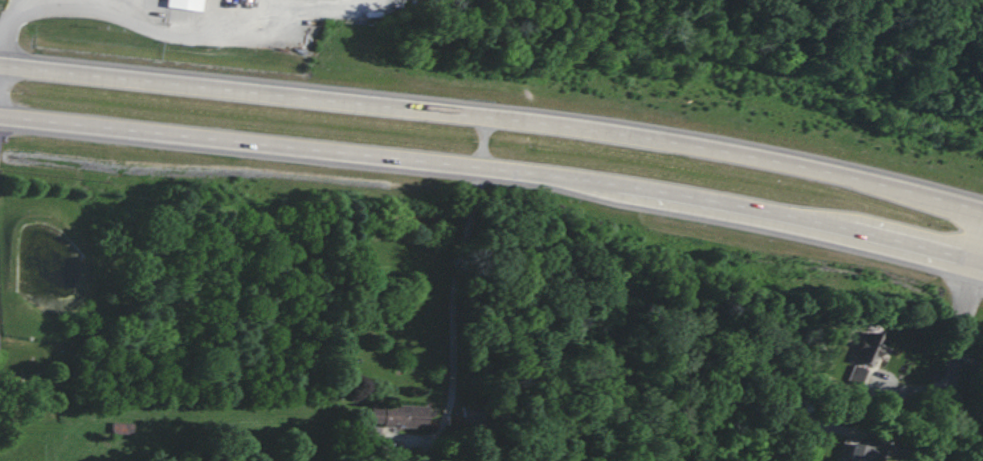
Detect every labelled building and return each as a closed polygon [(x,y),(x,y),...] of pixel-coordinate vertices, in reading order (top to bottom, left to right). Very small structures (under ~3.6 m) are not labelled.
[(163,9),(164,0),(200,0),(198,14),(163,9)] [(852,361),(871,367),(881,337),(862,331),(852,361)] [(866,371),(850,365),(842,388),(858,394),(866,371)] [(424,428),(424,407),(367,405),(367,426),(424,428)] [(361,427),(361,447),(378,447),(379,427),(361,427)] [(861,439),(860,446),(846,442),(841,460),(858,460),(859,459),(866,460),(874,460),(878,443),(861,439)]
